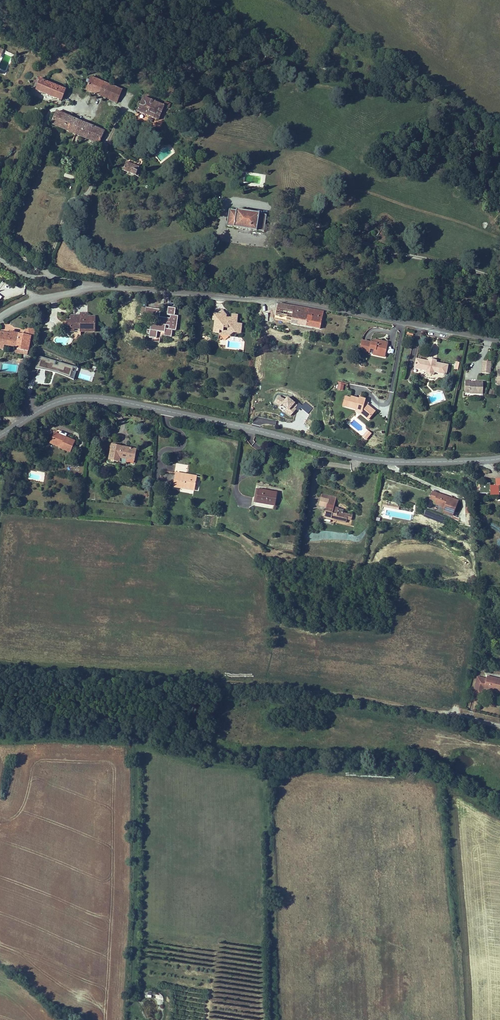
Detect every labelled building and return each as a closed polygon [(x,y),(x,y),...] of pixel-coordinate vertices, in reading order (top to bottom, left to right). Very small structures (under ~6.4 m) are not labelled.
[(39,82),(35,91),(60,102),(64,91),(41,81),(41,80),(39,79),(38,81),(39,82)] [(98,97),(103,84),(91,79),(86,92),(98,97)] [(104,99),(109,86),(106,85),(100,98),(104,99)] [(121,92),(109,86),(104,99),(116,105),(121,92)] [(162,109),(141,100),(136,113),(157,122),(162,109)] [(102,133),(55,113),(51,125),(97,145),(102,133)] [(136,177),(139,169),(124,163),(121,171),(136,177)] [(228,212),(226,228),(233,229),(233,230),(256,233),(256,232),(263,233),(266,217),(259,216),(259,215),(236,212),(235,213),(228,212)] [(196,273),(192,269),(187,271),(187,274),(187,277),(193,278),(196,273)] [(322,312),(276,304),(273,320),(319,328),(322,312)] [(176,309),(168,308),(168,315),(171,315),(170,319),(160,318),(161,311),(153,310),(152,317),(156,317),(155,324),(151,324),(151,331),(147,331),(147,335),(150,335),(150,338),(153,339),(153,342),(160,343),(161,333),(165,333),(172,334),(173,330),(176,331),(178,317),(175,316),(176,309)] [(240,331),(240,322),(235,322),(235,314),(230,314),(230,317),(225,316),(225,314),(222,314),(212,313),(212,320),(214,320),(217,320),(216,327),(213,327),(213,332),(218,333),(219,331),(223,331),(223,328),(227,328),(227,332),(231,332),(231,330),(240,331)] [(79,338),(79,333),(93,333),(92,317),(83,317),(84,319),(78,319),(78,316),(67,316),(68,321),(64,321),(64,328),(67,328),(67,333),(72,333),(72,338),(79,338)] [(1,348),(2,345),(15,348),(13,353),(25,356),(30,338),(32,339),(33,335),(25,334),(25,336),(11,332),(10,335),(0,333),(0,348),(1,348)] [(377,340),(376,343),(371,342),(360,340),(358,350),(368,352),(369,348),(373,349),(372,354),(377,355),(377,352),(384,354),(385,347),(383,346),(384,341),(377,340)] [(74,378),(77,366),(38,355),(35,367),(74,378)] [(427,360),(415,357),(413,367),(426,369),(428,372),(430,373),(433,371),(445,373),(447,363),(435,361),(433,358),(430,358),(427,360)] [(491,362),(482,362),(481,374),(491,375),(491,362)] [(482,392),(482,381),(469,381),(469,380),(465,380),(465,391),(469,391),(469,392),(482,392)] [(290,416),(298,405),(287,396),(284,399),(279,395),(272,403),(290,416)] [(374,413),(363,403),(364,400),(358,398),(357,400),(349,398),(348,399),(342,398),(341,403),(346,405),(346,408),(355,410),(355,409),(362,411),(361,414),(367,420),(374,413)] [(373,434),(368,431),(363,438),(368,442),(373,434)] [(74,445),(55,437),(51,448),(70,456),(74,445)] [(122,451),(111,450),(109,465),(119,466),(120,463),(127,464),(134,465),(136,453),(126,452),(126,453),(121,452),(122,451)] [(195,495),(197,481),(176,478),(174,492),(195,495)] [(495,485),(489,486),(489,483),(478,484),(479,490),(490,489),(490,496),(498,496),(498,493),(499,493),(499,485),(495,485)] [(490,489),(479,490),(479,495),(487,494),(486,496),(495,501),(498,496),(490,496),(490,489)] [(276,494),(258,491),(257,504),(274,506),(276,494)] [(330,510),(327,510),(324,521),(334,523),(334,522),(345,524),(346,521),(351,522),(352,517),(341,514),(342,511),(333,509),(336,499),(327,497),(326,501),(329,502),(328,506),(331,507),(330,510)] [(458,505),(437,497),(434,506),(433,507),(442,511),(441,513),(444,515),(443,518),(451,521),(458,505)] [(486,681),(483,692),(499,696),(499,693),(499,684),(486,681)]
